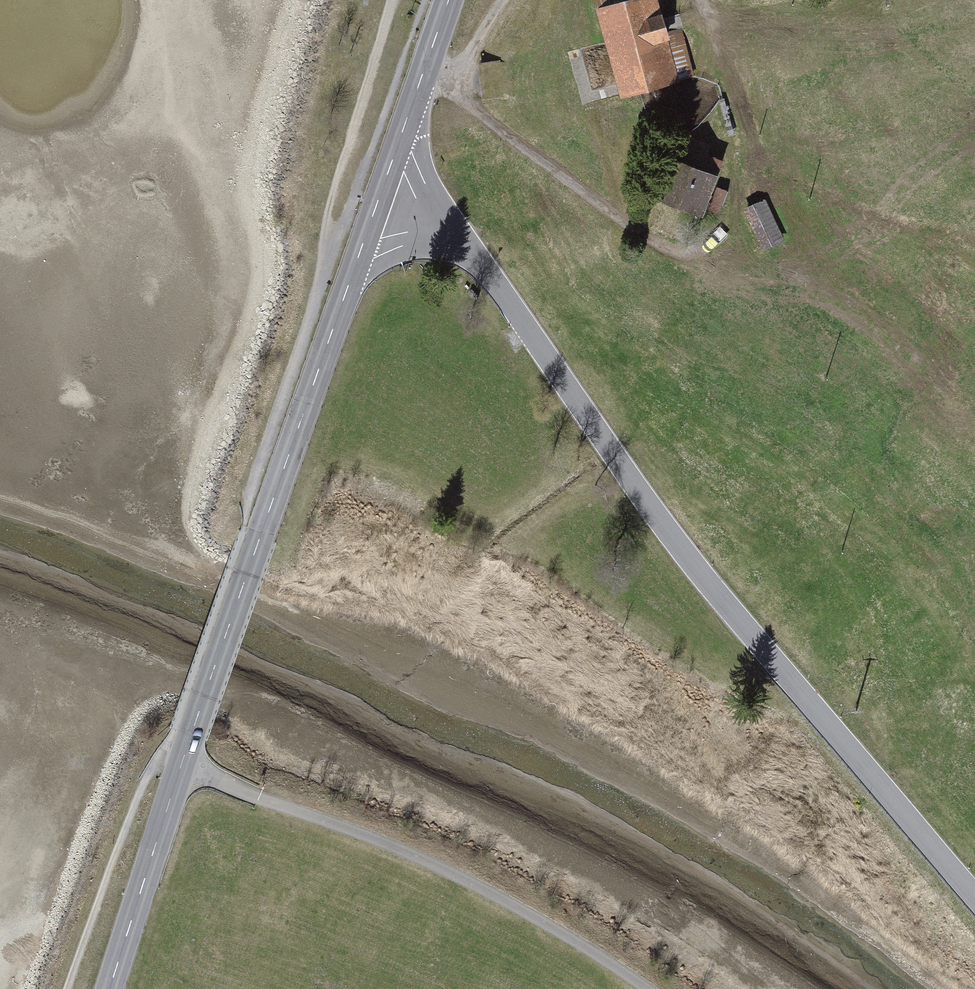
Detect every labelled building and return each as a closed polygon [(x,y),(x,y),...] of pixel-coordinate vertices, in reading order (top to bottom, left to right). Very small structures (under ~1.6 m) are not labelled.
[(616,103),(698,81),(680,19),(662,23),(659,0),(589,0),(616,103)] [(722,164),(678,146),(670,167),(662,164),(646,203),(698,223),(722,164)] [(768,203),(744,212),(761,252),(785,242),(768,203)]
